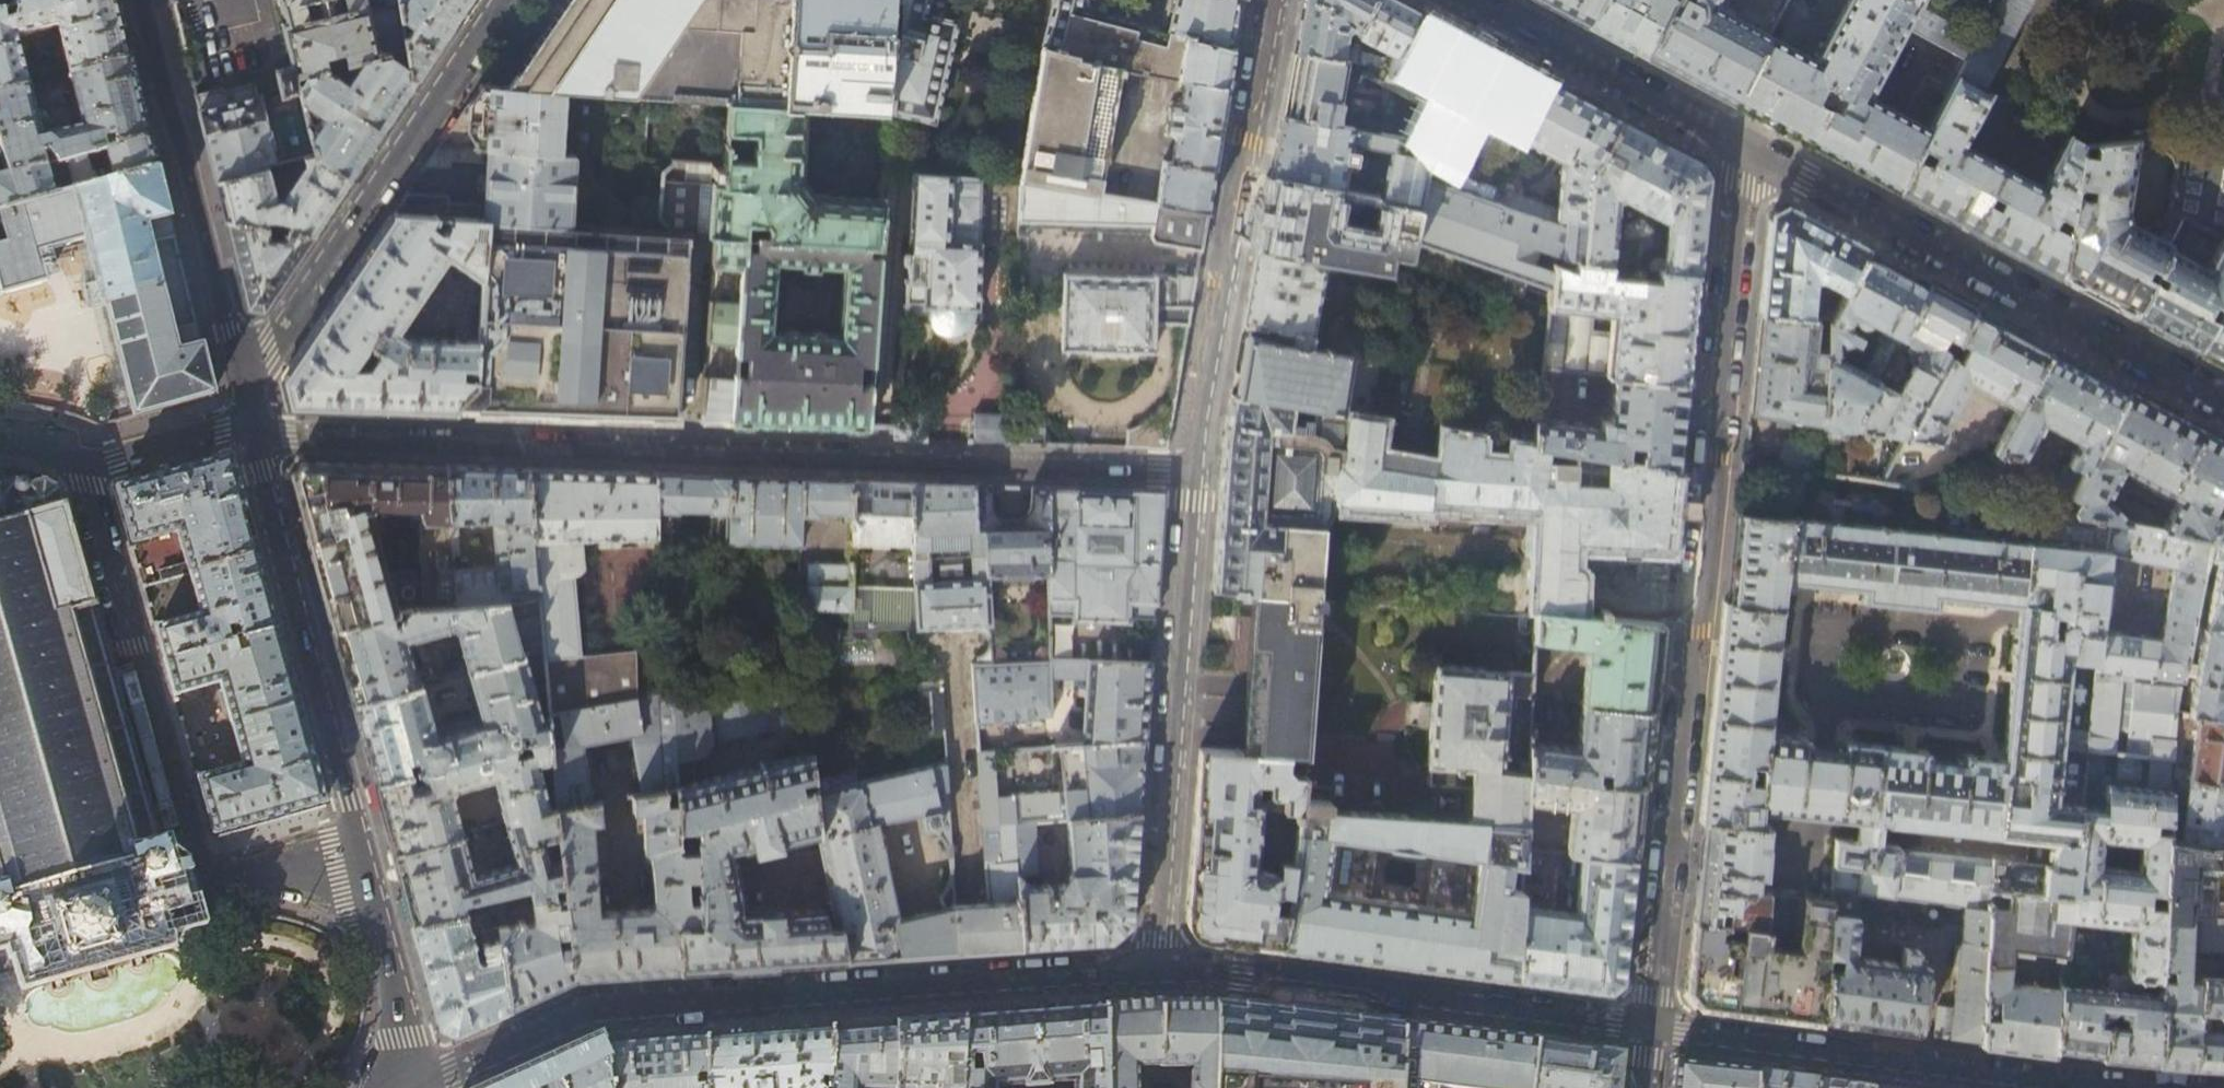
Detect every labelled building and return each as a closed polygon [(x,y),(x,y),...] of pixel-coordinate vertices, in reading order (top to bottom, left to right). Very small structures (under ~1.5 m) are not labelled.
[(116,0),(47,0),(0,14),(0,96),(30,87),(18,39),(58,27),(70,76),(131,60),(123,26),(116,0)] [(47,0),(0,0),(0,14),(47,0)] [(279,3),(282,3),(282,7),(285,7),(290,24),(284,25),(293,66),(276,70),(281,95),(300,91),(299,85),(297,76),(301,76),(327,69),(362,58),(407,49),(399,0),(386,0),(388,0),(390,10),(368,15),(364,0),(279,0),(279,3)] [(413,86),(447,36),(471,0),(399,0),(407,49),(413,86)] [(539,42),(509,86),(647,95),(724,100),(785,103),(892,112),(901,13),(902,0),(568,0),(539,42)] [(901,13),(892,112),(936,120),(957,19),(926,11),(929,0),(902,0),(901,13)] [(1239,33),(1236,32),(1240,12),(1242,12),(1245,0),(1167,0),(1160,29),(1104,13),(1106,0),(1054,0),(1042,46),(1020,181),(915,171),(909,242),(907,243),(904,245),(904,250),(905,252),(903,254),(903,262),(905,265),(908,265),(904,315),(925,316),(928,323),(930,326),(935,331),(941,334),(947,336),(951,336),(958,335),(964,332),(969,328),(973,322),(974,319),(976,312),(976,309),(979,309),(980,244),(1020,246),(1020,237),(1027,237),(1030,233),(1037,229),(1042,228),(1064,229),(1065,232),(1066,233),(1068,234),(1153,235),(1152,238),(1155,244),(1201,250),(1217,159),(1229,91),(1239,33)] [(1358,30),(1373,0),(1302,0),(1302,2),(1293,51),(1348,61),(1357,62),(1360,50),(1361,43),(1354,42),(1352,52),(1344,50),(1347,32),(1345,28),(1349,25),(1350,28),(1358,30)] [(1358,30),(1359,34),(1363,36),(1362,38),(1388,52),(1385,57),(1360,50),(1357,62),(1389,68),(1420,10),(1401,0),(1373,0),(1358,30)] [(1586,25),(1599,0),(1539,0),(1586,25)] [(1586,25),(1616,41),(1646,57),(1676,0),(1599,0),(1586,25)] [(1715,0),(1676,0),(1646,57),(1690,80),(1733,103),(1768,35),(1713,5),(1715,0)] [(1815,61),(1768,35),(1733,103),(1770,123),(1807,143),(1826,108),(1816,102),(1825,84),(1836,89),(1884,0),(1847,0),(1815,61)] [(1918,5),(1908,0),(1884,0),(1836,89),(1826,108),(1807,143),(1848,165),(1898,191),(1930,130),(1868,97),(1905,27),(1967,61),(1979,38),(1918,5)] [(1979,38),(1967,61),(1930,130),(1898,191),(1949,218),(2008,250),(2060,277),(2081,145),(2067,137),(2041,187),(1963,145),(1989,94),(1994,97),(1995,94),(1992,92),(1993,90),(1985,86),(2030,0),(1999,0),(1979,38)] [(1420,10),(1389,68),(1428,89),(1405,136),(1431,141),(1429,151),(1435,154),(1451,162),(1450,164),(1452,165),(1478,116),(1520,138),(1551,80),(1520,63),(1451,27),(1420,10)] [(305,78),(384,130),(403,101),(413,86),(407,49),(362,58),(347,82),(327,69),(301,76),(305,78)] [(1337,124),(1348,61),(1293,51),(1287,83),(1282,114),(1337,124)] [(0,180),(0,213),(157,169),(141,100),(131,60),(70,76),(83,128),(44,138),(30,87),(0,96),(0,144),(10,177),(0,180)] [(315,154),(351,178),(368,153),(384,130),(305,78),(299,85),(300,91),(303,102),(324,116),(311,135),(315,154)] [(1588,99),(1551,80),(1520,138),(1562,160),(1555,221),(1501,202),(1493,231),(1554,252),(1580,261),(1588,176),(1620,117),(1588,99)] [(224,87),(195,94),(212,166),(216,179),(268,166),(267,161),(275,159),(273,146),(275,146),(270,129),(268,130),(260,94),(257,95),(255,83),(225,89),(224,87)] [(643,159),(647,95),(509,86),(481,84),(466,106),(439,146),(574,154),(643,159)] [(882,245),(892,112),(785,103),(780,158),(720,153),(719,163),(711,163),(710,174),(720,175),(719,184),(684,182),(685,161),(676,161),(662,172),(659,218),(670,232),(713,235),(712,258),(701,420),(731,421),(745,238),(882,245)] [(1405,136),(1337,124),(1282,114),(1276,142),(1270,175),(1341,187),(1344,173),(1353,174),(1358,149),(1360,149),(1363,147),(1365,143),(1392,148),(1383,201),(1418,208),(1424,176),(1429,151),(1431,141),(1405,136)] [(2181,134),(2193,133),(2192,115),(2147,120),(2149,137),(2181,134)] [(1588,176),(1580,261),(1609,265),(1657,270),(1699,274),(1710,175),(1702,160),(1666,141),(1620,117),(1588,176)] [(2193,133),(2181,134),(2176,166),(2169,211),(2183,219),(2222,240),(2223,241),(2223,138),(2215,136),(2193,133)] [(2176,166),(2181,134),(2149,137),(2081,145),(2060,277),(2093,295),(2132,316),(2168,248),(2183,219),(2169,211),(2169,213),(2166,221),(2161,228),(2155,231),(2149,232),(2146,232),(2143,232),(2128,225),(2128,221),(2126,214),(2126,209),(2135,157),(2140,152),(2145,149),(2152,147),(2158,147),(2164,149),(2166,151),(2171,155),(2175,160),(2176,166)] [(570,226),(574,154),(439,146),(424,167),(421,172),(451,166),(451,160),(486,162),(484,203),(449,200),(449,195),(407,193),(393,214),(487,220),(570,226)] [(1435,154),(1429,151),(1424,176),(1431,178),(1435,154)] [(288,228),(315,233),(333,206),(351,178),(315,154),(279,163),(281,172),(293,168),(293,172),(299,176),(284,198),(276,199),(268,166),(216,179),(217,185),(225,218),(269,225),(288,228)] [(44,282),(36,253),(89,238),(134,417),(213,395),(201,347),(200,347),(193,319),(170,226),(169,218),(170,218),(157,169),(0,213),(0,226),(5,243),(0,244),(0,294),(44,282)] [(1335,225),(1341,187),(1270,175),(1264,208),(1257,248),(1325,260),(1389,270),(1392,253),(1408,255),(1411,239),(1418,208),(1383,201),(1378,232),(1335,225)] [(1431,178),(1424,176),(1418,208),(1411,239),(1488,265),(1489,264),(1551,286),(1554,252),(1493,231),(1501,202),(1431,178)] [(1819,277),(1844,291),(1868,249),(1828,228),(1786,205),(1771,213),(1761,313),(1807,318),(1812,278),(1819,277)] [(483,282),(487,220),(393,214),(376,239),(341,291),(281,378),(288,406),(389,410),(456,412),(456,403),(476,384),(477,374),(462,374),(463,364),(478,365),(479,339),(399,330),(448,258),(483,282)] [(233,250),(247,307),(263,310),(280,284),(293,265),(315,233),(288,228),(283,239),(268,237),(269,225),(225,218),(233,250)] [(670,232),(570,226),(487,220),(483,282),(479,339),(478,365),(477,374),(476,384),(456,403),(456,412),(515,414),(582,416),(655,419),(677,419),(678,407),(676,407),(680,357),(685,358),(690,282),(686,282),(686,280),(685,279),(686,257),(712,258),(713,235),(670,232)] [(799,424),(852,425),(867,426),(882,245),(745,238),(731,421),(742,422),(799,424)] [(2223,299),(2223,241),(2222,240),(2207,269),(2168,248),(2132,316),(2162,332),(2197,350),(2223,299)] [(1323,269),(1325,260),(1257,248),(1250,287),(1243,324),(1251,325),(1286,331),(1312,335),(1312,333),(1323,269)] [(1868,249),(1844,291),(1828,321),(1827,327),(1825,352),(1819,423),(1850,428),(1850,427),(1875,381),(1899,337),(1929,282),(1899,266),(1868,249)] [(1609,265),(1580,261),(1554,252),(1551,286),(1542,367),(1615,375),(1687,383),(1690,357),(1696,301),(1699,274),(1657,270),(1656,280),(1608,275),(1609,265)] [(1333,271),(1323,269),(1312,333),(1323,335),(1333,271)] [(1090,351),(1128,352),(1128,351),(1155,352),(1155,324),(1188,324),(1193,299),(1196,277),(1177,277),(1177,307),(1155,306),(1156,277),(1127,277),(1127,278),(1094,277),(1094,276),(1064,275),(1063,349),(1090,350),(1090,351)] [(1938,287),(1929,282),(1899,337),(1911,343),(1907,351),(1909,352),(1907,356),(1909,364),(1912,366),(1898,393),(1875,381),(1850,427),(1850,428),(1891,435),(1891,439),(1893,443),(1895,447),(1899,449),(1905,437),(1975,306),(1960,298),(1938,287)] [(2197,350),(2223,364),(2223,365),(2223,299),(2197,350)] [(2012,326),(1975,306),(1905,437),(1937,442),(1969,382),(2017,409),(2051,347),(2012,326)] [(1828,321),(1807,318),(1761,313),(1753,382),(1750,412),(1819,423),(1825,352),(1813,351),(1815,326),(1827,327),(1828,321)] [(1316,336),(1312,335),(1286,331),(1284,343),(1255,338),(1255,336),(1250,335),(1249,338),(1241,336),(1235,372),(1237,374),(1238,375),(1240,375),(1239,381),(1238,387),(1236,387),(1235,387),(1232,389),(1231,395),(1292,405),(1314,409),(1344,414),(1351,355),(1315,348),(1316,336)] [(2089,367),(2051,347),(2017,409),(1971,496),(1997,501),(2020,457),(2021,457),(2034,432),(2036,434),(2042,422),(2078,441),(2066,464),(2061,465),(2039,508),(2061,511),(2128,388),(2089,367)] [(1683,425),(1687,383),(1615,375),(1610,421),(1601,420),(1600,428),(1536,422),(1534,444),(1533,445),(1552,448),(1612,458),(1633,461),(1633,453),(1628,452),(1628,445),(1642,446),(1640,463),(1678,469),(1683,425)] [(1538,408),(1547,409),(1548,404),(1554,404),(1556,389),(1549,388),(1550,383),(1540,381),(1538,408)] [(2128,388),(2061,511),(2130,523),(2105,497),(2121,469),(2176,498),(2160,528),(2207,536),(2217,517),(2208,512),(2222,485),(2223,487),(2223,439),(2215,434),(2158,403),(2128,388)] [(1292,405),(1231,395),(1224,431),(1223,444),(1215,546),(1212,589),(1252,592),(1318,597),(1324,525),(1325,525),(1328,521),(1330,517),(1332,513),(1333,509),(1333,505),(1338,467),(1344,461),(1351,415),(1344,414),(1314,409),(1313,417),(1304,416),(1304,423),(1290,422),(1292,405)] [(894,439),(927,440),(928,412),(896,410),(895,427),(894,439)] [(971,441),(1031,444),(1032,419),(1014,418),(1013,417),(974,415),(971,441)] [(1376,419),(1351,415),(1344,461),(1338,467),(1333,505),(1346,506),(1346,507),(1398,511),(1398,510),(1428,511),(1428,506),(1433,460),(1380,451),(1383,419),(1376,419)] [(1547,484),(1552,448),(1533,445),(1534,444),(1513,440),(1512,459),(1477,455),(1478,435),(1444,430),(1441,461),(1433,460),(1428,506),(1537,513),(1531,608),(1536,609),(1536,610),(1582,615),(1585,576),(1583,576),(1583,573),(1582,571),(1581,570),(1579,568),(1574,567),(1575,546),(1669,548),(1671,535),(1678,469),(1640,463),(1633,461),(1612,458),(1610,487),(1547,484)] [(1780,464),(1815,469),(1817,445),(1784,439),(1780,464)] [(189,574),(257,555),(245,509),(231,457),(173,473),(115,489),(131,544),(177,533),(185,562),(158,570),(161,582),(189,574)] [(451,520),(446,466),(372,464),(302,461),(291,474),(312,550),(333,628),(399,611),(380,544),(371,510),(377,512),(389,512),(390,512),(394,513),(394,514),(413,514),(415,517),(417,519),(422,520),(451,520)] [(489,468),(446,466),(451,520),(492,519),(496,565),(455,568),(458,604),(540,598),(528,469),(489,468)] [(596,471),(528,469),(540,598),(544,649),(550,714),(637,700),(635,650),(580,655),(571,537),(657,538),(656,474),(596,471)] [(767,477),(656,474),(657,538),(676,538),(678,508),(711,508),(710,539),(802,543),(802,514),(817,514),(818,510),(846,511),(846,515),(853,516),(854,480),(767,477)] [(11,917),(12,921),(11,921),(14,932),(15,931),(17,935),(17,939),(19,938),(20,943),(23,952),(22,953),(24,960),(22,961),(22,962),(25,969),(25,970),(27,970),(27,972),(29,972),(29,973),(40,971),(40,970),(42,969),(42,968),(53,965),(65,962),(66,965),(68,964),(69,966),(80,963),(79,961),(81,960),(81,957),(93,954),(105,950),(106,953),(108,953),(109,955),(120,951),(119,950),(122,949),(121,946),(132,943),(142,940),(142,941),(145,940),(146,942),(156,937),(156,936),(158,935),(157,933),(159,932),(157,925),(155,923),(153,916),(151,916),(148,908),(147,902),(149,902),(148,899),(147,894),(148,893),(146,884),(144,885),(143,881),(168,874),(167,871),(169,871),(162,849),(161,849),(146,798),(147,798),(146,793),(145,793),(144,790),(145,790),(144,785),(143,785),(128,734),(129,734),(128,729),(127,730),(126,727),(127,726),(126,721),(125,722),(111,671),(111,670),(110,666),(109,666),(108,663),(109,663),(108,658),(107,658),(93,609),(94,608),(93,602),(90,603),(86,586),(88,586),(87,582),(85,582),(75,546),(71,531),(73,530),(71,526),(69,527),(65,510),(67,509),(66,505),(63,506),(58,494),(58,491),(55,488),(54,489),(45,483),(45,482),(40,481),(40,483),(27,486),(24,483),(22,481),(17,481),(15,482),(13,480),(12,481),(12,482),(0,485),(0,921),(11,917)] [(882,481),(854,480),(853,516),(852,550),(873,551),(873,541),(913,543),(913,541),(910,482),(882,481)] [(940,483),(910,482),(913,541),(984,538),(983,527),(975,528),(973,485),(940,483)] [(991,485),(973,485),(975,528),(983,527),(984,538),(986,575),(1003,575),(1003,580),(1031,580),(1031,575),(1049,575),(1048,487),(1031,487),(1031,501),(1028,509),(1024,514),(1019,517),(1014,519),(1008,519),(1002,517),(998,514),(995,512),(992,507),(991,499),(991,485)] [(1078,488),(1048,487),(1049,575),(1049,620),(1072,621),(1072,619),(1077,619),(1077,618),(1124,620),(1124,621),(1128,621),(1128,622),(1154,623),(1157,575),(1163,491),(1130,490),(1130,491),(1108,490),(1078,489),(1078,488)] [(2217,517),(2207,536),(2207,537),(2223,540),(2223,504),(2217,517)] [(1537,513),(1428,506),(1428,511),(1398,510),(1398,511),(1346,507),(1346,506),(1333,505),(1333,509),(1332,513),(1330,517),(1328,521),(1325,525),(1324,525),(1318,597),(1252,592),(1250,616),(1248,643),(1235,642),(1232,671),(1246,672),(1244,694),(1240,751),(1305,756),(1306,756),(1317,604),(1322,605),(1323,598),(1535,616),(1536,610),(1536,609),(1531,608),(1537,513)] [(1751,890),(1756,886),(1757,874),(1764,875),(1766,859),(1767,845),(1765,845),(1767,825),(1759,824),(1760,810),(1815,815),(1852,819),(1851,822),(1854,822),(1854,820),(1857,820),(1856,841),(1834,839),(1832,872),(1833,873),(1840,874),(1841,863),(1990,886),(1989,891),(2072,895),(2078,841),(2075,841),(2077,807),(2075,806),(2060,804),(2061,801),(2059,798),(2055,798),(2059,756),(2086,759),(2087,750),(2172,758),(2175,711),(2182,675),(2191,624),(2194,609),(2201,573),(2207,537),(2207,536),(2160,528),(2130,523),(2061,511),(2039,508),(2033,507),(2030,533),(2030,535),(2028,539),(2027,540),(2026,541),(2023,543),(1739,513),(1730,602),(1724,601),(1719,642),(1712,707),(1700,820),(1706,821),(1703,851),(1695,920),(1766,929),(1769,893),(1769,892),(1751,890)] [(455,568),(451,520),(422,520),(422,525),(393,526),(387,532),(390,542),(380,544),(399,611),(411,608),(458,604),(455,568)] [(2207,537),(2201,573),(2213,575),(2207,612),(2194,609),(2191,624),(2223,630),(2223,540),(2207,537)] [(986,575),(984,538),(913,541),(913,543),(915,588),(917,627),(916,627),(924,637),(925,636),(930,633),(932,633),(932,626),(946,625),(946,626),(960,626),(960,624),(975,623),(989,623),(986,575)] [(245,640),(278,630),(268,594),(257,555),(189,574),(201,617),(191,620),(190,615),(167,622),(168,626),(154,629),(164,663),(230,644),(227,631),(237,628),(240,641),(245,640)] [(850,615),(851,586),(851,564),(810,563),(810,564),(807,564),(807,607),(812,614),(850,615)] [(915,588),(851,586),(850,615),(849,628),(908,627),(909,637),(921,643),(921,642),(922,640),(924,637),(916,627),(917,627),(915,588)] [(544,649),(540,598),(458,604),(411,608),(399,611),(333,628),(343,664),(353,702),(418,684),(405,640),(452,627),(458,630),(469,670),(544,649)] [(1601,607),(1601,616),(1608,617),(1609,607),(1601,607)] [(1601,616),(1582,615),(1536,610),(1535,616),(1534,641),(1587,645),(1582,703),(1652,710),(1656,673),(1661,622),(1623,619),(1622,630),(1611,628),(1612,618),(1608,617),(1601,616)] [(972,665),(1007,663),(1007,655),(1001,649),(992,650),(990,624),(989,624),(989,623),(975,623),(975,631),(982,633),(985,635),(987,639),(988,645),(987,649),(984,654),(978,656),(972,656),(972,665)] [(2191,624),(2182,675),(2195,677),(2189,713),(2223,718),(2223,630),(2191,624)] [(908,627),(849,628),(849,630),(840,630),(840,641),(897,638),(916,652),(921,652),(920,648),(921,643),(909,637),(908,627)] [(231,725),(298,707),(287,664),(278,630),(245,640),(248,653),(238,655),(234,643),(230,644),(164,663),(173,696),(219,683),(231,725)] [(1036,654),(1036,662),(1050,661),(1050,659),(1050,648),(1042,648),(1036,654)] [(550,714),(544,649),(469,670),(468,670),(482,724),(435,737),(422,683),(418,684),(353,702),(363,739),(375,783),(408,774),(418,771),(507,747),(527,741),(551,735),(550,714)] [(1007,663),(972,665),(971,665),(975,721),(1052,716),(1052,680),(1085,681),(1081,744),(1145,738),(1148,702),(1151,662),(1050,659),(1050,661),(1036,662),(1007,663)] [(1526,802),(1527,773),(1529,744),(1531,697),(1533,672),(1435,664),(1427,765),(1428,766),(1423,816),(1525,822),(1526,802)] [(804,673),(672,694),(679,843),(698,842),(700,877),(701,899),(702,926),(678,927),(679,970),(774,964),(847,959),(840,927),(828,928),(823,911),(820,908),(818,907),(814,908),(745,914),(742,894),(733,852),(744,850),(746,856),(783,847),(782,843),(819,834),(815,791),(811,753),(695,781),(693,757),(703,755),(713,743),(711,725),(770,717),(772,728),(784,736),(809,729),(804,673)] [(551,735),(553,760),(554,769),(558,807),(569,934),(570,945),(574,977),(632,973),(679,970),(678,927),(702,926),(701,899),(689,900),(687,878),(700,877),(698,842),(679,843),(672,694),(637,700),(550,714),(551,735)] [(1652,710),(1582,703),(1577,749),(1529,744),(1527,773),(1644,785),(1648,749),(1652,710)] [(311,753),(298,707),(231,725),(243,768),(197,780),(212,836),(325,804),(311,753)] [(2175,711),(2172,758),(2171,776),(2223,784),(2223,718),(2189,713),(2175,711)] [(815,791),(819,834),(840,927),(847,959),(897,956),(902,955),(958,952),(954,905),(955,905),(953,864),(950,864),(950,872),(947,883),(943,893),(939,897),(942,909),(899,919),(882,843),(883,843),(882,840),(880,840),(877,824),(921,815),(924,826),(933,832),(940,838),(942,842),(946,850),(952,850),(944,727),(927,728),(930,766),(858,782),(815,791)] [(553,760),(551,735),(527,741),(531,753),(510,758),(507,747),(418,771),(421,783),(410,784),(408,774),(375,783),(384,817),(393,851),(462,833),(451,793),(455,789),(494,779),(505,821),(558,807),(554,769),(544,770),(541,773),(538,765),(553,760)] [(977,753),(982,826),(1068,817),(1140,811),(1142,777),(1145,738),(1081,744),(1060,746),(1063,790),(1011,795),(1011,796),(998,797),(997,776),(995,776),(994,752),(977,753)] [(1302,784),(1305,756),(1240,751),(1199,748),(1197,778),(1189,883),(1187,920),(1201,937),(1211,938),(1238,942),(1281,948),(1301,808),(1302,784)] [(2063,1051),(2063,1050),(2102,1055),(2101,1059),(2110,1060),(2156,1063),(2161,982),(2158,982),(2162,918),(2167,841),(2168,828),(2170,795),(2171,776),(2172,758),(2087,750),(2086,759),(2081,808),(2077,807),(2075,841),(2078,841),(2072,895),(2069,921),(2132,927),(2127,974),(2122,976),(2112,975),(2109,979),(2108,990),(2086,989),(2088,976),(2086,973),(2062,971),(2060,990),(2054,1055),(2055,1055),(2063,1051)] [(1644,785),(1527,773),(1526,802),(1571,807),(1567,853),(1636,860),(1640,824),(1644,785)] [(2171,776),(2170,795),(2185,796),(2180,830),(2168,828),(2167,841),(2223,849),(2223,784),(2171,776)] [(1331,786),(1302,784),(1301,808),(1329,810),(1331,786)] [(474,874),(462,833),(393,851),(402,884),(426,971),(440,1023),(454,1030),(474,1022),(484,1017),(553,986),(574,977),(570,945),(557,946),(556,936),(569,934),(558,807),(505,821),(517,862),(474,874)] [(1523,865),(1525,822),(1423,816),(1329,810),(1301,808),(1281,948),(1342,956),(1434,968),(1490,975),(1517,979),(1521,906),(1521,890),(1506,887),(1509,863),(1523,865)] [(1136,869),(1140,811),(1068,817),(1072,873),(1061,886),(1032,888),(1017,875),(1021,947),(1079,944),(1111,941),(1132,922),(1136,869)] [(2223,920),(2223,902),(2217,901),(2218,875),(2223,875),(2223,849),(2167,841),(2162,918),(2188,919),(2199,920),(2223,920)] [(1636,860),(1567,853),(1567,856),(1579,857),(1576,911),(1521,906),(1517,979),(1586,988),(1610,991),(1623,981),(1631,909),(1636,860)] [(1016,860),(985,864),(987,903),(969,904),(955,905),(954,905),(958,952),(974,950),(990,949),(1021,947),(1017,875),(1016,860)] [(1981,1040),(1989,891),(1990,886),(1841,863),(1840,874),(1833,873),(1831,900),(1822,1019),(1877,1026),(1921,1032),(1922,1030),(1921,1029),(1928,967),(1916,965),(1919,949),(1903,948),(1901,963),(1854,956),(1861,892),(1964,906),(1961,946),(1956,945),(1954,965),(1959,966),(1954,1007),(1938,1005),(1933,1034),(1981,1040)] [(2069,921),(2072,895),(1989,891),(1981,1040),(1981,1046),(2020,1051),(2054,1055),(2060,990),(2007,984),(2012,947),(2065,955),(2069,921)] [(1769,930),(1766,929),(1695,920),(1689,971),(1687,988),(1686,988),(1699,1005),(1700,1004),(1740,1009),(1787,1015),(1822,1019),(1831,900),(1805,897),(1798,949),(1768,945),(1769,930)] [(2188,919),(2162,918),(2158,982),(2161,982),(2156,1063),(2209,1067),(2223,1068),(2223,981),(2185,981),(2188,919)] [(2199,920),(2198,952),(2223,953),(2223,920),(2199,920)] [(1104,1005),(1106,1087),(1135,1087),(1135,1068),(1192,1066),(1192,1073),(1191,1074),(1190,1087),(1397,1087),(1401,1024),(1373,1021),(1328,1015),(1282,1010),(1216,1002),(1189,1001),(1157,1001),(1129,1003),(1104,1005)] [(1104,1005),(1074,1008),(1002,1013),(962,1017),(959,1087),(997,1087),(1021,1085),(1025,1087),(1035,1087),(1045,1087),(1048,1085),(1049,1083),(1073,1082),(1073,1087),(1106,1087),(1104,1005)] [(896,1022),(894,1087),(959,1087),(962,1017),(930,1019),(896,1022)] [(831,1027),(828,1087),(894,1087),(896,1022),(864,1024),(831,1027)] [(1535,1040),(1502,1036),(1401,1024),(1397,1087),(1529,1087),(1535,1040)] [(706,1037),(704,1087),(828,1087),(831,1027),(771,1032),(706,1037)] [(603,1045),(608,1087),(704,1087),(706,1037),(662,1040),(603,1045)] [(1622,1053),(1578,1047),(1535,1040),(1529,1087),(1618,1087),(1622,1053)] [(603,1045),(530,1078),(507,1087),(608,1087),(603,1045)] [(1673,1058),(1670,1087),(1754,1087),(1755,1071),(1755,1069),(1721,1065),(1697,1062),(1673,1058)] [(1755,1071),(1754,1087),(1814,1087),(1815,1079),(1785,1075),(1756,1071),(1755,1071)] [(1815,1079),(1814,1087),(1869,1087),(1869,1086),(1844,1083),(1815,1079)]
